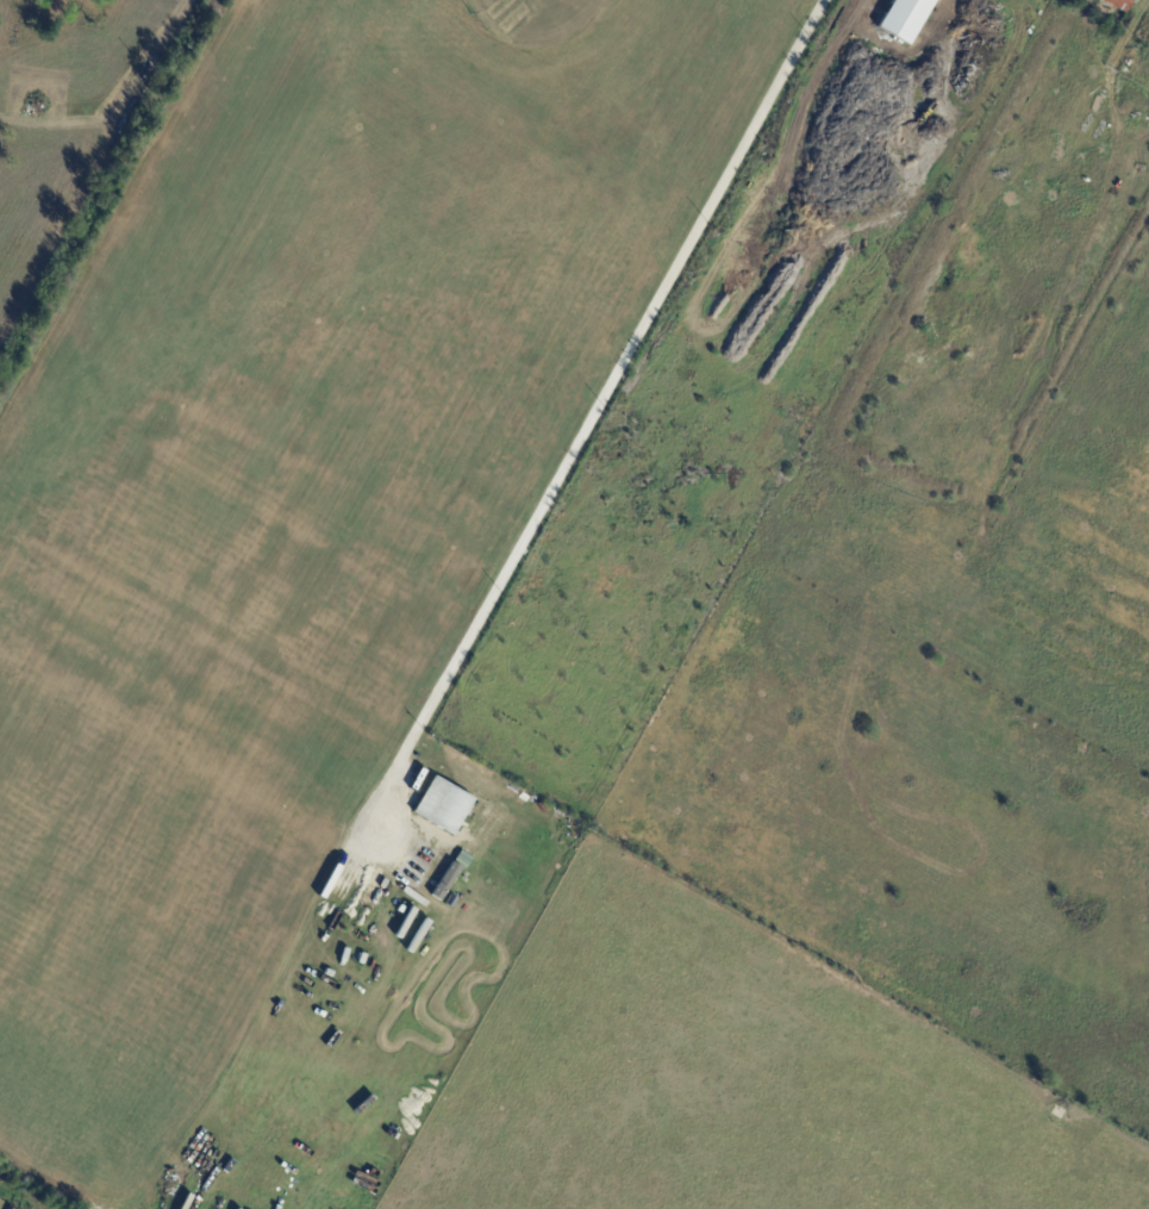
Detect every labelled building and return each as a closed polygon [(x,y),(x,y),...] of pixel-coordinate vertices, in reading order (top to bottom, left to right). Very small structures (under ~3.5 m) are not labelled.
[(876,28),(908,45),(933,0),(892,0),(876,28)] [(1124,15),(1097,0),(1133,0),(1124,15)] [(440,901),(459,866),(450,861),(431,896),(440,901)]
